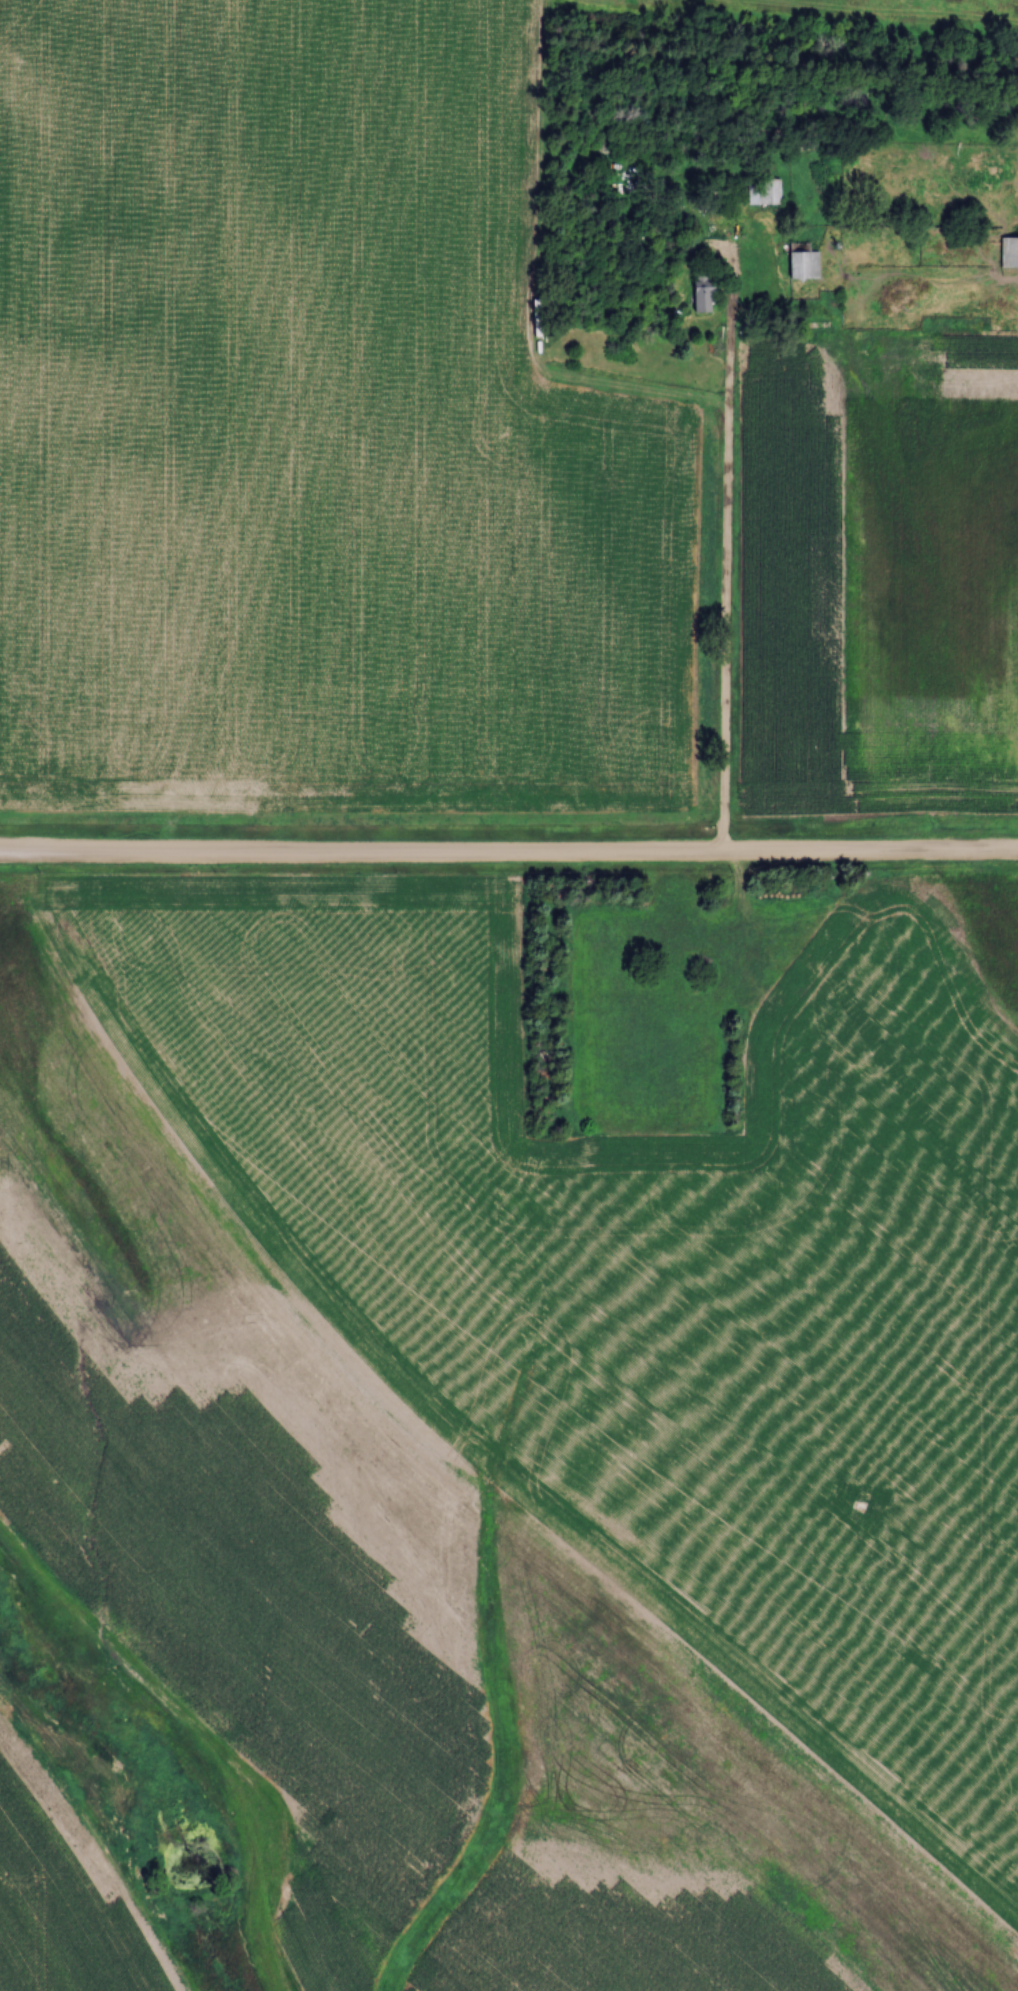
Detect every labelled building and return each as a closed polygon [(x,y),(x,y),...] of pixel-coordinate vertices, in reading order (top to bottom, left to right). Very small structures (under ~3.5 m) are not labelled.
[(782,181),(751,181),(751,204),(782,204),(782,181)] [(1004,267),(1017,267),(1017,238),(1004,238),(1004,267)] [(808,278),(818,278),(818,252),(808,252),(808,278)] [(702,312),(712,309),(708,292),(697,294),(702,312)]
